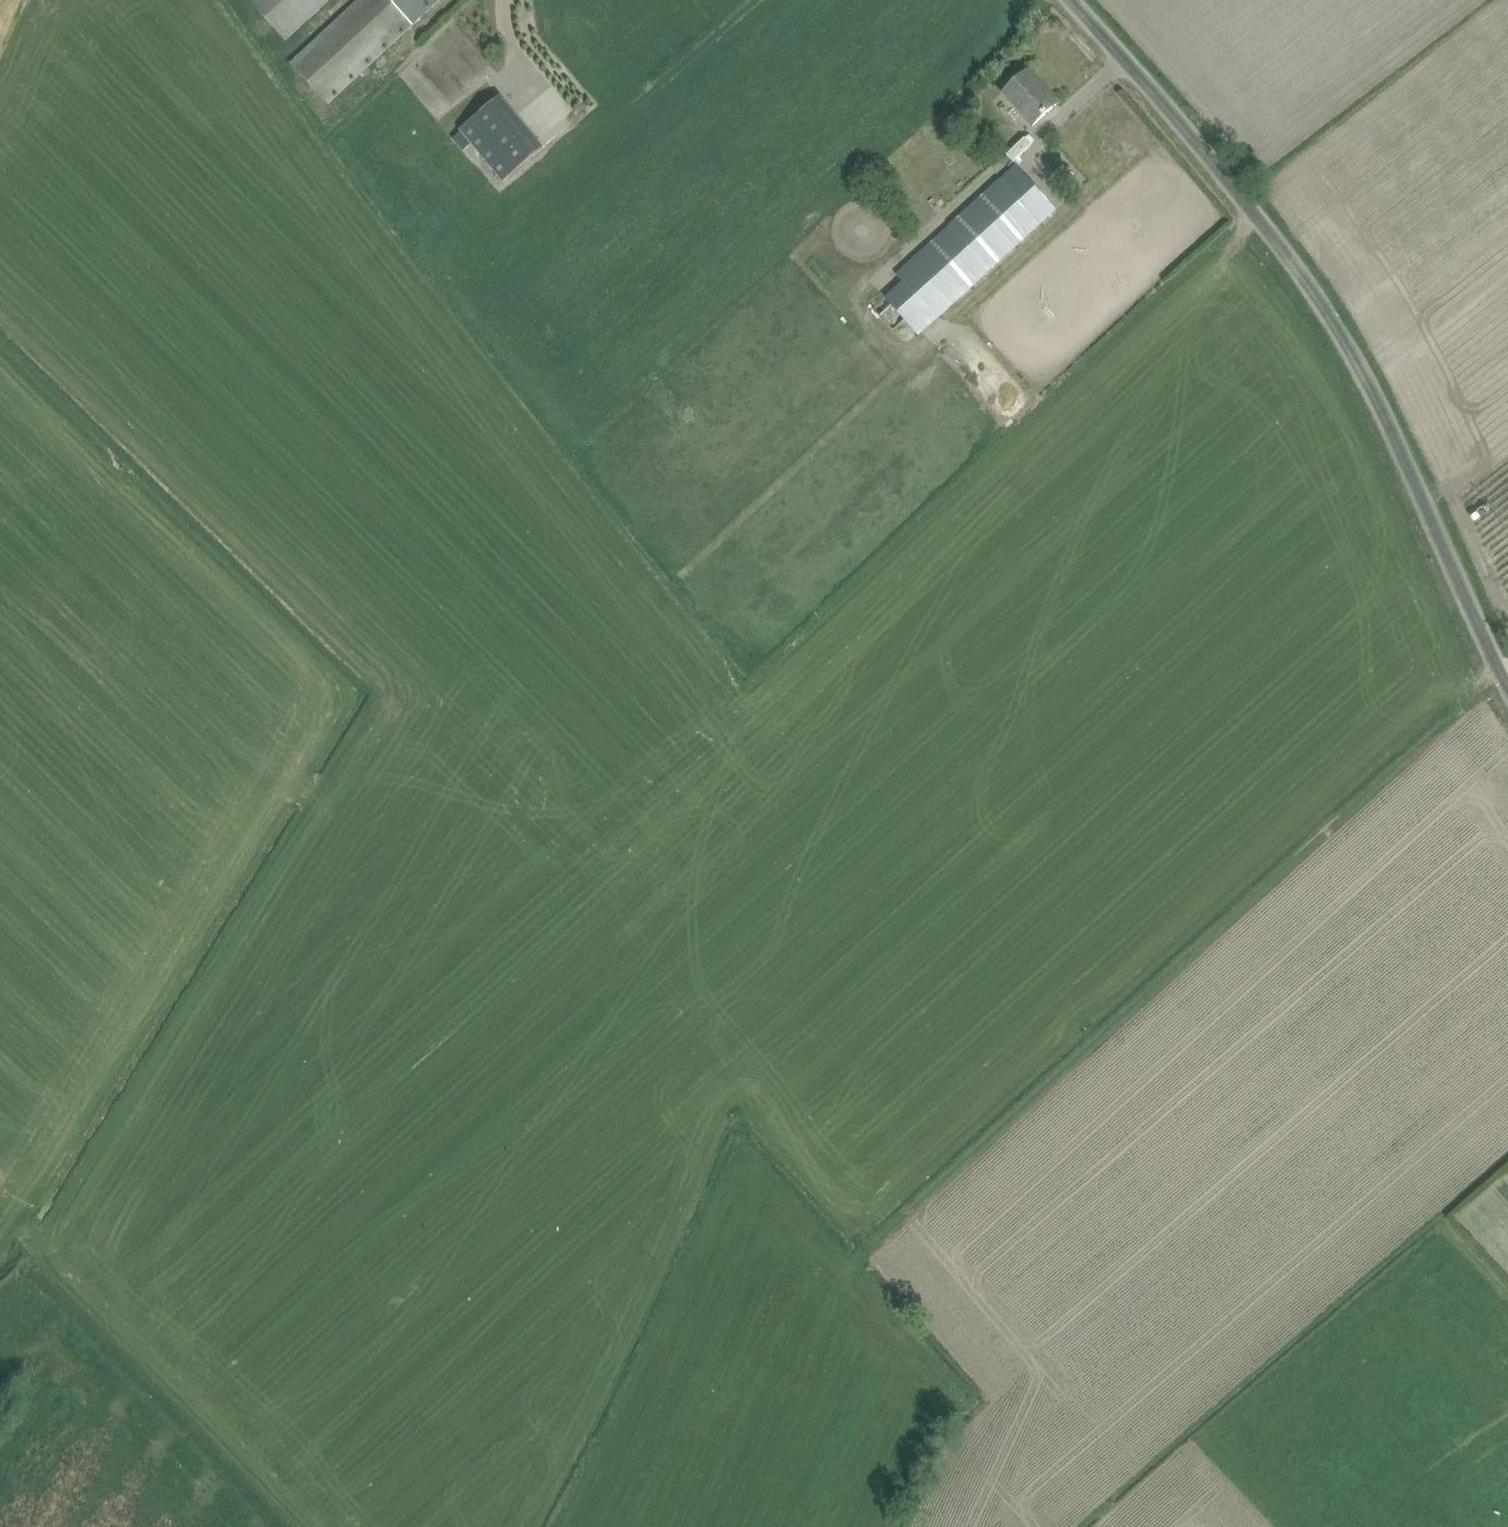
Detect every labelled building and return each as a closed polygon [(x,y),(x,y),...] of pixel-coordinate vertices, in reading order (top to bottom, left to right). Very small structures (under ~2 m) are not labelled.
[(286,40),(330,0),(249,0),(286,40)] [(291,63),(329,104),(414,25),(441,0),(359,0),(291,63)] [(1033,127),(1042,118),(1057,104),(1028,72),(1013,85),(1003,93),(1033,127)] [(454,138),(453,139),(463,151),(465,150),(472,144),(503,181),(544,147),(501,95),(460,129),(462,131),(454,138)] [(886,297),(886,298),(905,319),(916,332),(1041,224),(1056,210),(1016,166),(1001,180),(895,274),(902,282),(886,297)]
